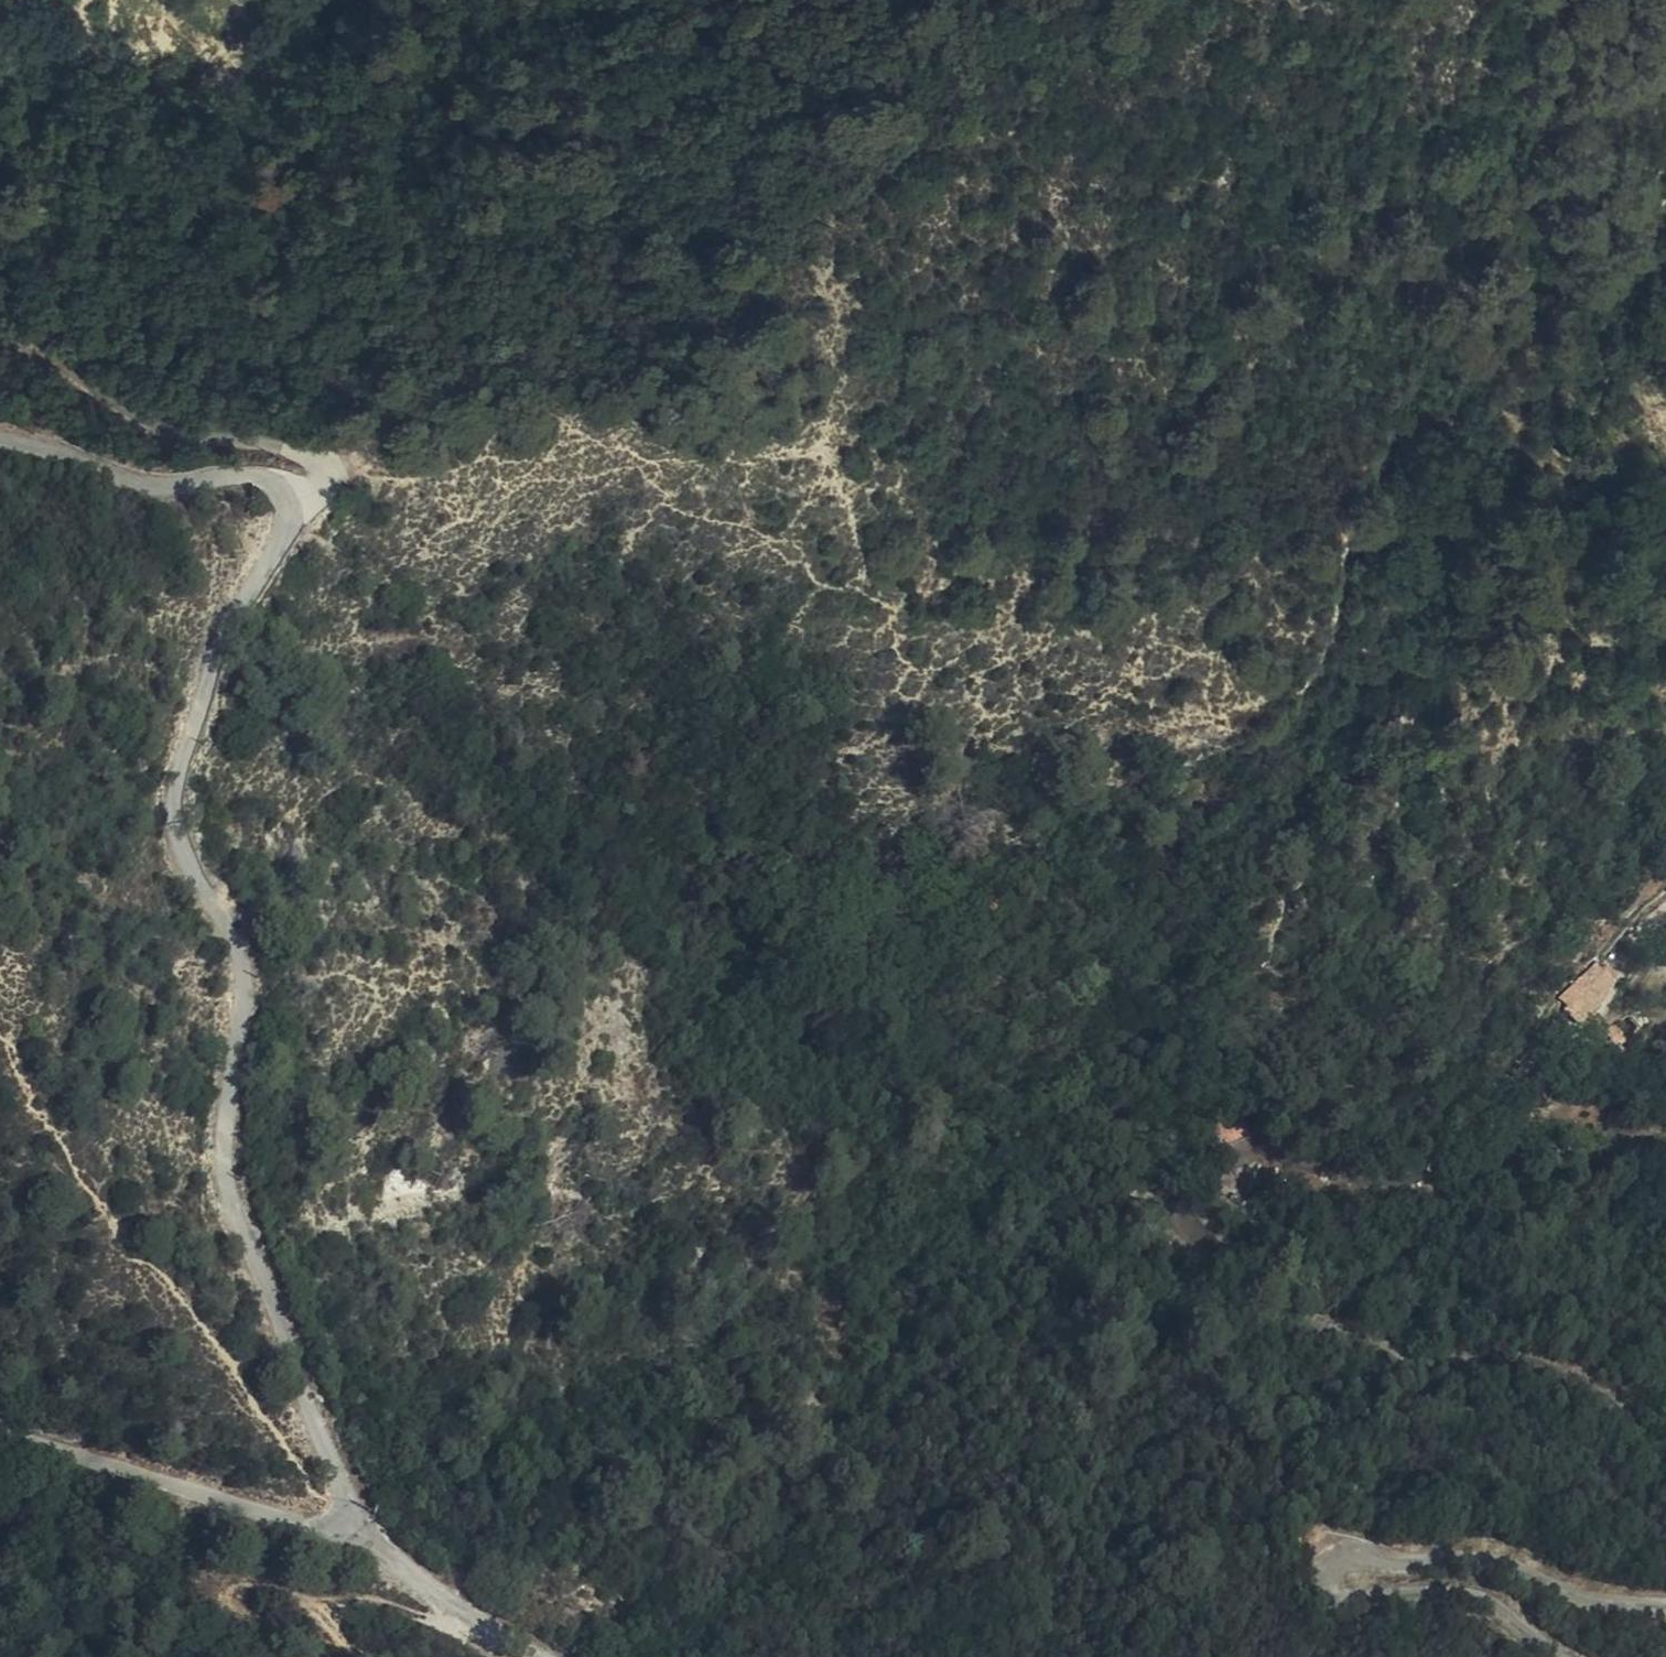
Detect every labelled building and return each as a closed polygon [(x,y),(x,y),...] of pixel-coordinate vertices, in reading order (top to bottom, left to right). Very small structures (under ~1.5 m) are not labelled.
[(1610,967),(1592,987),(1607,1002),(1619,976),(1610,967)] [(1607,1002),(1592,987),(1568,1010),(1582,1024),(1607,1002)]
